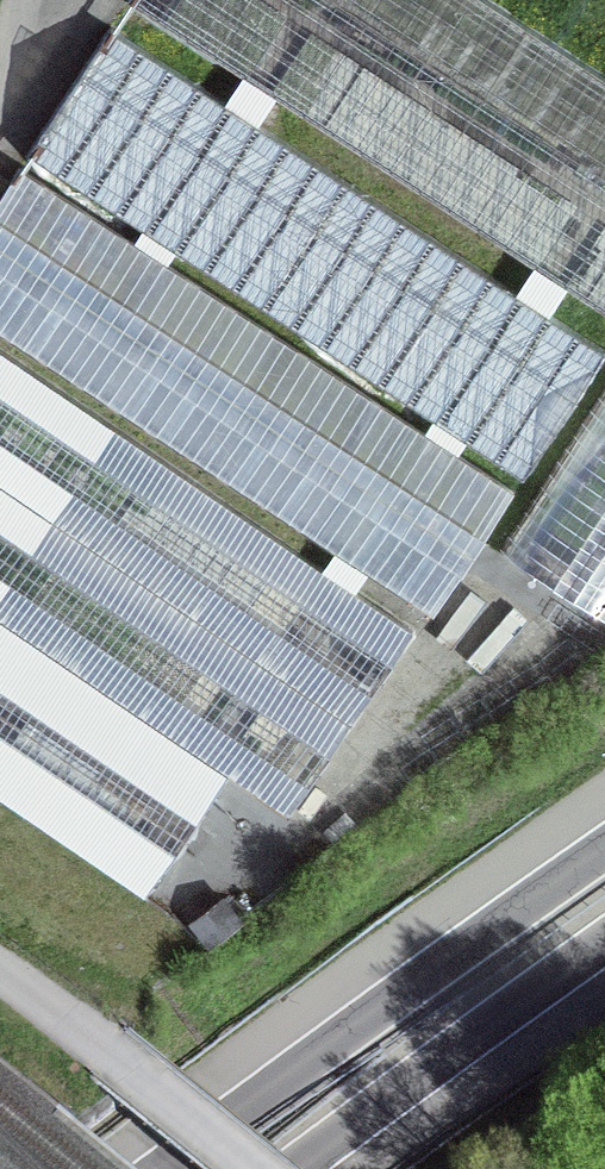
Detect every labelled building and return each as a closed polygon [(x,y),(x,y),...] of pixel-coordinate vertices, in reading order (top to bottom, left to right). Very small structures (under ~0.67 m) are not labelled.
[(604,314),(604,78),(485,0),(128,0),(127,2),(604,314)] [(522,481),(604,355),(604,350),(110,26),(25,156),(522,481)] [(434,617),(517,491),(19,166),(0,195),(0,333),(434,617)] [(145,895),(228,775),(288,815),(414,632),(0,349),(0,796),(145,895)] [(604,618),(604,390),(500,550),(604,618)]
